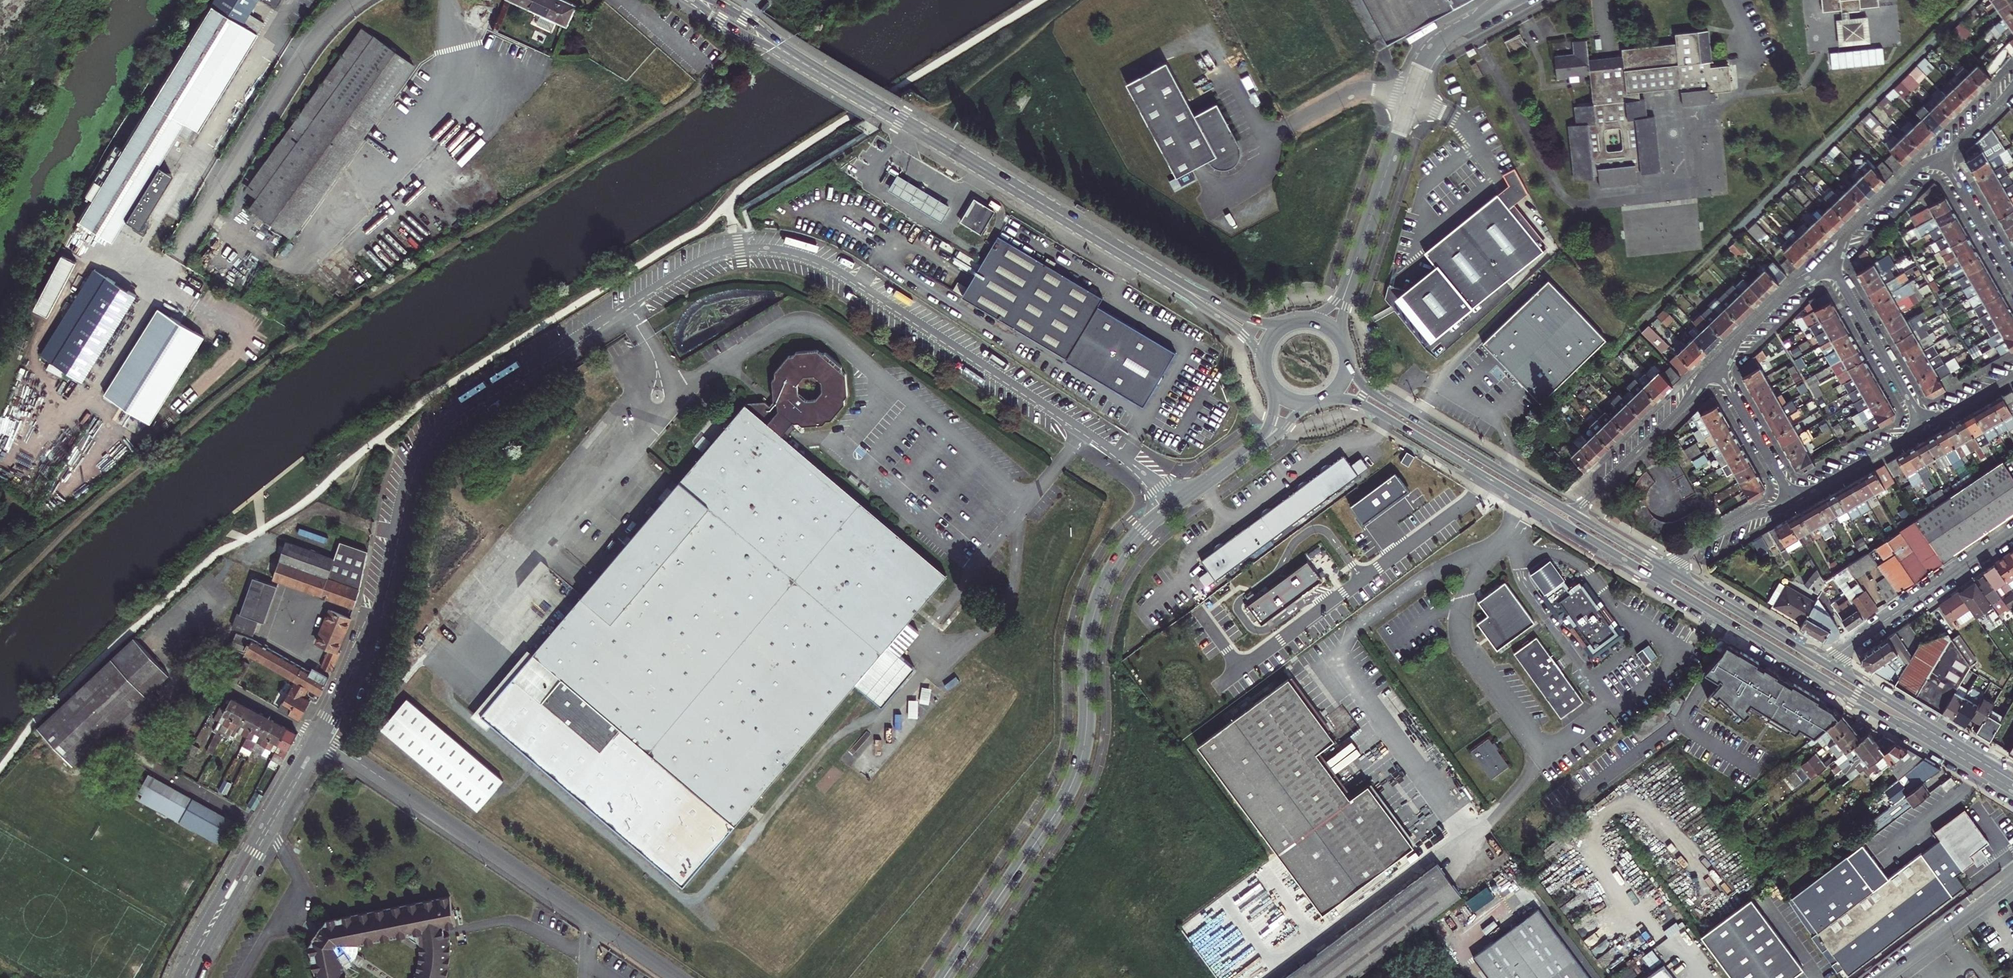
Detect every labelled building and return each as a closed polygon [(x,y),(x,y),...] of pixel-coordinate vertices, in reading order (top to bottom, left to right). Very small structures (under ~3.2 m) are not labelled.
[(118,149),(111,145),(89,180),(96,184),(81,208),(114,228),(119,220),(133,229),(167,175),(153,166),(173,135),(180,123),(190,130),(250,34),(239,26),(255,0),(212,0),(118,149)] [(560,27),(569,10),(549,0),(502,0),(536,16),(531,25),(546,32),(550,23),(560,27)] [(1470,0),(1360,0),(1384,46),(1470,0)] [(1843,13),(1850,12),(1861,11),(1861,8),(1879,6),(1879,0),(1822,0),(1823,12),(1842,10),(1843,13)] [(1995,25),(2002,18),(2012,10),(2012,0),(2008,0),(1996,8),(1989,16),(1995,25)] [(1996,8),(2008,0),(1990,0),(1996,8)] [(1995,25),(2002,33),(2004,31),(2009,26),(2012,23),(2012,10),(2002,18),(1995,25)] [(1850,12),(1843,13),(1843,20),(1837,21),(1840,46),(1871,43),(1868,17),(1851,19),(1850,12)] [(1972,34),(1961,23),(1951,34),(1961,44),(1972,34)] [(410,67),(358,30),(295,114),(307,122),(290,146),(251,198),(244,208),(285,238),(307,206),(360,135),(410,67)] [(1578,127),(1570,129),(1577,183),(1596,180),(1596,178),(1601,177),(1602,189),(1640,185),(1638,173),(1643,172),(1644,175),(1663,172),(1656,118),(1648,118),(1646,100),(1642,101),(1641,94),(1682,89),(1684,107),(1713,103),(1713,102),(1717,101),(1716,93),(1732,91),(1729,66),(1712,68),(1711,63),(1712,63),(1708,31),(1675,35),(1677,44),(1623,51),(1623,58),(1589,63),(1587,41),(1574,43),(1576,56),(1555,59),(1558,81),(1567,79),(1566,79),(1590,76),(1593,106),(1576,108),(1578,127)] [(1522,35),(1506,44),(1513,57),(1529,49),(1522,35)] [(1881,48),(1829,53),(1830,69),(1882,64),(1881,48)] [(1476,49),(1469,53),(1471,58),(1478,54),(1476,49)] [(1459,63),(1456,58),(1448,62),(1451,67),(1459,63)] [(1934,68),(1925,59),(1917,66),(1926,76),(1934,68)] [(1969,73),(1977,65),(1973,61),(1965,69),(1969,73)] [(1165,62),(1124,84),(1175,178),(1207,161),(1208,163),(1213,167),(1220,169),(1227,168),(1233,165),(1238,160),(1239,153),(1233,141),(1235,140),(1215,103),(1193,115),(1165,62)] [(1991,79),(1977,65),(1969,73),(1983,87),(1991,79)] [(1926,76),(1917,66),(1909,74),(1918,83),(1926,76)] [(1983,87),(1969,73),(1965,69),(1964,67),(1956,75),(1975,95),(1983,87)] [(1909,74),(1901,82),(1911,92),(1919,85),(1918,83),(1909,74)] [(1975,95),(1956,75),(1948,83),(1951,86),(1967,102),(1975,95)] [(1906,97),(1911,92),(1901,82),(1893,89),(1898,94),(1899,96),(1902,93),(1906,97)] [(1967,102),(1951,86),(1943,94),(1945,96),(1959,110),(1967,102)] [(1890,101),(1898,94),(1893,89),(1886,97),(1890,101)] [(1019,91),(1011,104),(1020,110),(1028,97),(1019,91)] [(1945,96),(1943,94),(1935,101),(1937,103),(1945,96)] [(1937,103),(1951,118),(1959,110),(1945,96),(1937,103)] [(1888,116),(1896,108),(1890,101),(1886,97),(1877,105),(1888,116)] [(1935,101),(1927,109),(1943,125),(1951,118),(1937,103),(1935,101)] [(1915,113),(1922,119),(1935,133),(1943,125),(1927,109),(1923,105),(1915,113)] [(1869,112),(1861,120),(1872,132),(1880,123),(1869,112)] [(239,189),(251,198),(290,146),(307,122),(295,114),(239,189)] [(1927,140),(1935,133),(1922,119),(1914,126),(1927,140)] [(1906,134),(1914,126),(1912,124),(1910,122),(1901,129),(1902,130),(1904,132),(1906,134)] [(190,130),(180,123),(173,135),(183,141),(190,130)] [(1914,126),(1906,134),(1919,148),(1927,140),(1914,126)] [(2004,150),(1991,128),(1976,141),(1981,150),(1969,158),(1964,160),(1970,170),(1997,154),(2004,150)] [(1904,132),(1902,130),(1894,138),(1898,142),(1906,134),(1904,132)] [(1898,142),(1911,156),(1919,148),(1906,134),(1898,142)] [(1884,145),(1893,153),(1903,164),(1911,156),(1898,142),(1894,138),(1893,136),(1884,145)] [(1981,150),(1976,141),(1965,152),(1969,158),(1981,150)] [(861,160),(872,165),(879,148),(868,144),(861,160)] [(1903,164),(1893,153),(1885,161),(1895,171),(1903,164)] [(1975,179),(1992,169),(2003,163),(1997,154),(1970,170),(1975,179)] [(1857,169),(1863,175),(1877,189),(1885,181),(1874,171),(1865,161),(1857,169)] [(1893,174),(1882,162),(1874,171),(1885,181),(1893,174)] [(2003,163),(1992,169),(1995,174),(2005,168),(2003,163)] [(1529,195),(1515,168),(1502,174),(1508,187),(1497,193),(1543,251),(1546,247),(1515,203),(1529,195)] [(1995,174),(1992,169),(1975,179),(1981,189),(2007,174),(2008,173),(2005,168),(1995,174)] [(2007,174),(1981,189),(1986,199),(2003,189),(2012,183),(2007,174)] [(1877,189),(1863,175),(1855,183),(1868,197),(1877,189)] [(887,194),(908,207),(916,193),(925,199),(918,213),(939,225),(948,211),(895,179),(887,194)] [(1860,204),(1868,197),(1855,183),(1847,190),(1860,204)] [(1928,196),(1929,195),(1940,189),(1933,183),(1925,192),(1928,196)] [(2003,189),(1986,199),(1992,208),(2012,196),(2012,183),(2003,189)] [(1822,196),(1831,206),(1845,220),(1853,212),(1839,198),(1830,188),(1822,196)] [(1934,203),(1945,197),(1941,190),(1940,189),(1929,195),(1934,203)] [(1853,212),(1860,204),(1847,190),(1839,198),(1853,212)] [(1934,203),(1929,195),(1928,196),(1925,192),(1917,199),(1926,208),(1934,203)] [(916,193),(908,207),(918,213),(925,199),(916,193)] [(1543,251),(1497,193),(1422,251),(1434,265),(1438,262),(1470,306),(1543,251)] [(2012,208),(2012,196),(1992,208),(1997,218),(2012,208)] [(1915,227),(1923,223),(1951,207),(1945,197),(1934,203),(1926,208),(1910,217),(1915,227)] [(990,216),(971,204),(958,226),(977,237),(990,216)] [(1845,220),(1831,206),(1823,213),(1837,227),(1845,220)] [(1921,237),(1928,232),(1939,226),(1956,216),(1951,207),(1923,223),(1915,227),(1921,237)] [(114,228),(81,208),(73,220),(106,241),(114,228)] [(1829,235),(1837,227),(1823,213),(1819,208),(1811,216),(1816,221),(1829,235)] [(2012,221),(2012,208),(1997,218),(2003,227),(2012,221)] [(1962,226),(1956,216),(1939,226),(1942,232),(1931,238),(1934,242),(1962,226)] [(1816,221),(1808,228),(1821,242),(1829,235),(1816,221)] [(2008,237),(2012,234),(2012,221),(2003,227),(2008,237)] [(1755,223),(1748,230),(1759,242),(1766,234),(1755,223)] [(1928,232),(1931,238),(1942,232),(1939,226),(1928,232)] [(1967,236),(1962,226),(1934,242),(1936,247),(1947,241),(1950,246),(1967,236)] [(1805,258),(1813,250),(1800,236),(1792,228),(1784,236),(1792,244),(1805,258)] [(1821,242),(1808,228),(1800,236),(1813,250),(1821,242)] [(1065,359),(1064,361),(1142,407),(1174,352),(1096,306),(1101,298),(996,236),(979,266),(957,253),(950,265),(972,278),(961,297),(1065,359)] [(1944,261),(1973,245),(1967,236),(1950,246),(1939,252),(1942,257),(1942,258),(1938,260),(1940,264),(1944,261)] [(1747,249),(1737,240),(1729,248),(1739,258),(1747,249)] [(1939,252),(1950,246),(1947,241),(1936,247),(1939,252)] [(1805,258),(1792,244),(1783,252),(1788,257),(1797,266),(1805,258)] [(1950,271),(1961,265),(1978,255),(1973,245),(1944,261),(1947,266),(1950,271)] [(1889,268),(1895,265),(1889,255),(1873,264),(1865,250),(1859,255),(1866,268),(1859,272),(1856,274),(1862,284),(1889,268)] [(1866,268),(1859,255),(1852,262),(1859,272),(1866,268)] [(1978,255),(1961,265),(1950,271),(1956,281),(1957,280),(1984,264),(1978,255)] [(49,319),(76,263),(61,256),(34,312),(49,319)] [(1789,273),(1797,266),(1788,257),(1780,264),(1789,273)] [(1773,277),(1781,269),(1773,261),(1757,277),(1771,291),(1779,283),(1773,277)] [(1438,262),(1434,265),(1385,302),(1387,310),(1405,334),(1417,341),(1421,338),(1423,342),(1470,306),(1438,262)] [(1984,264),(1957,280),(1963,289),(1972,284),(1989,274),(1984,264)] [(1867,293),(1894,278),(1889,268),(1862,284),(1867,293)] [(134,297),(93,271),(39,357),(80,383),(87,372),(89,370),(134,297)] [(1873,303),(1901,287),(1899,284),(1907,279),(1903,273),(1895,277),(1867,293),(1873,303)] [(1968,298),(1995,283),(1989,274),(1972,284),(1963,289),(1968,299),(1968,298)] [(1763,298),(1771,291),(1757,277),(1749,284),(1763,298)] [(1480,341),(1537,400),(1602,338),(1546,278),(1480,341)] [(1755,306),(1763,298),(1749,284),(1743,278),(1735,286),(1741,292),(1755,306)] [(1878,312),(1906,296),(1911,293),(1913,292),(1908,283),(1906,283),(1901,287),(1873,303),(1878,312)] [(2000,293),(1995,283),(1969,298),(1968,299),(1974,308),(2000,293)] [(1725,292),(1733,300),(1747,314),(1755,306),(1741,292),(1735,286),(1733,284),(1725,292)] [(1739,322),(1747,314),(1733,300),(1725,292),(1717,299),(1725,307),(1739,322)] [(1884,322),(1901,312),(1912,306),(1918,302),(1913,292),(1911,293),(1906,296),(1878,312),(1884,322)] [(2006,302),(2000,293),(1974,308),(1972,309),(1975,315),(1963,322),(1965,326),(1977,319),(2006,302)] [(1827,294),(1816,300),(1819,306),(1830,300),(1827,294)] [(1819,306),(1816,300),(1814,298),(1809,303),(1806,306),(1810,313),(1803,316),(1809,326),(1836,310),(1830,300),(1819,306)] [(1739,322),(1725,307),(1717,299),(1709,307),(1713,310),(1731,329),(1739,322)] [(1993,322),(2011,312),(2006,302),(1977,319),(1980,323),(1991,317),(1993,322)] [(1904,317),(1914,311),(1912,306),(1901,312),(1904,317)] [(1723,337),(1731,329),(1713,310),(1709,307),(1702,314),(1703,315),(1705,318),(1706,319),(1723,337)] [(1666,309),(1658,317),(1667,326),(1675,319),(1666,309)] [(1825,329),(1841,319),(1836,310),(1809,326),(1811,331),(1822,325),(1825,329)] [(1900,325),(1917,315),(1914,311),(1904,317),(1901,312),(1884,322),(1889,332),(1900,325)] [(157,312),(104,397),(148,425),(202,340),(157,312)] [(1922,312),(1917,315),(1900,325),(1889,332),(1895,341),(1912,331),(1909,326),(1920,320),(1925,317),(1922,312)] [(2011,312),(1993,322),(1996,327),(1986,333),(1988,338),(2012,323),(2012,315),(2011,312)] [(1943,313),(1939,315),(1945,325),(1949,322),(1943,313)] [(1696,325),(1698,327),(1715,344),(1723,337),(1706,319),(1705,318),(1703,315),(1702,314),(1693,322),(1694,323),(1696,325)] [(1825,329),(1814,335),(1820,345),(1847,329),(1841,319),(1825,329)] [(1912,331),(1923,325),(1920,320),(1909,326),(1912,331)] [(1944,325),(1950,335),(1954,332),(1949,322),(1945,325),(1944,325)] [(1988,338),(1994,347),(2012,336),(2012,323),(1988,338)] [(1662,353),(1669,345),(1650,325),(1642,332),(1662,353)] [(1715,344),(1698,327),(1696,325),(1689,333),(1694,338),(1708,352),(1715,344)] [(1915,336),(1925,330),(1923,325),(1912,331),(1915,336)] [(1825,355),(1853,339),(1847,329),(1820,345),(1819,345),(1824,355),(1825,355)] [(1900,351),(1928,334),(1925,330),(1915,336),(1912,331),(1895,341),(1900,351)] [(1900,351),(1906,360),(1923,350),(1932,345),(1930,341),(1934,339),(1931,333),(1928,334),(1900,351)] [(1996,346),(2002,356),(2012,350),(2012,336),(1996,346)] [(1700,360),(1708,352),(1694,338),(1686,345),(1700,360)] [(1858,349),(1853,339),(1825,355),(1831,364),(1858,349)] [(1700,360),(1686,345),(1682,341),(1673,349),(1677,353),(1690,367),(1691,368),(1700,360)] [(1932,345),(1923,350),(1906,360),(1911,370),(1923,363),(1939,353),(1942,352),(1939,347),(1934,350),(1932,345)] [(1975,345),(1968,350),(1972,356),(1973,359),(1981,355),(1975,345)] [(1753,357),(1756,362),(1765,356),(1761,349),(1753,357)] [(1864,358),(1858,349),(1831,364),(1837,374),(1864,358)] [(1683,374),(1690,367),(1677,353),(1670,360),(1683,374)] [(1916,379),(1934,369),(1931,364),(1942,358),(1939,353),(1923,363),(1911,370),(1916,379)] [(1741,376),(1758,367),(1756,362),(1753,357),(1742,367),(1741,375),(1741,376)] [(1800,357),(1794,360),(1799,370),(1806,366),(1800,357)] [(1869,367),(1864,358),(1837,374),(1842,383),(1869,367)] [(582,363),(566,373),(570,380),(586,371),(582,363)] [(1947,368),(1945,363),(1934,369),(1937,374),(1947,368)] [(1759,366),(1758,367),(1741,376),(1747,387),(1765,376),(1759,366)] [(1681,377),(1671,367),(1663,375),(1673,385),(1681,377)] [(1875,377),(1869,367),(1842,383),(1847,393),(1875,377)] [(1922,389),(1950,372),(1947,368),(1937,374),(1934,369),(1916,379),(1922,389)] [(1673,385),(1663,375),(1659,371),(1651,379),(1665,393),(1673,385)] [(1950,372),(1922,389),(1925,394),(1932,396),(1956,383),(1950,372)] [(1638,381),(1643,387),(1657,401),(1665,393),(1651,379),(1646,373),(1638,381)] [(1770,374),(1765,376),(1771,386),(1775,383),(1770,374)] [(1818,382),(1813,374),(1805,379),(1809,387),(1818,382)] [(1753,396),(1771,386),(1765,376),(1747,387),(1753,396)] [(1853,402),(1880,386),(1875,377),(1847,393),(1853,403),(1853,402)] [(1627,386),(1635,394),(1649,408),(1657,401),(1643,387),(1638,381),(1635,379),(1627,386)] [(1775,383),(1771,386),(1776,395),(1781,393),(1775,383)] [(1758,406),(1776,395),(1771,386),(1753,396),(1758,406)] [(1859,412),(1886,396),(1880,386),(1853,402),(1859,412)] [(2012,391),(2002,396),(2012,415),(2012,393),(2012,391)] [(1764,416),(1782,406),(1787,403),(1781,393),(1776,395),(1758,406),(1764,416)] [(1619,409),(1633,424),(1641,416),(1627,402),(1620,394),(1612,401),(1619,409)] [(1649,408),(1635,394),(1627,402),(1641,416),(1649,408)] [(1891,406),(1886,396),(1859,412),(1858,412),(1864,422),(1891,406)] [(2007,428),(2009,430),(2012,428),(2012,415),(2002,396),(1992,402),(2007,428)] [(1692,415),(1699,428),(1723,414),(1714,398),(1710,398),(1692,415)] [(1992,402),(1983,408),(1998,434),(2007,428),(1992,402)] [(1787,403),(1782,406),(1787,415),(1792,412),(1787,403)] [(948,575),(746,405),(745,405),(535,654),(650,751),(618,790),(503,693),(483,716),(685,886),(857,683),(884,706),(917,667),(890,644),(948,575)] [(1787,415),(1782,406),(1764,416),(1770,425),(1787,415)] [(1895,412),(1891,406),(1864,422),(1866,426),(1877,420),(1880,426),(1893,419),(1895,412)] [(1983,408),(1974,413),(1989,439),(1998,434),(1983,408)] [(1619,409),(1612,417),(1625,431),(1633,424),(1619,409)] [(1625,431),(1612,417),(1606,411),(1598,418),(1618,438),(1625,431)] [(1792,412),(1787,415),(1793,424),(1800,420),(1794,411),(1792,412)] [(1989,439),(1974,413),(1964,419),(1980,446),(1989,441),(1989,439)] [(1723,414),(1699,428),(1705,438),(1706,437),(1729,424),(1723,414)] [(1775,434),(1793,424),(1787,415),(1770,425),(1775,434)] [(1618,438),(1598,418),(1590,426),(1596,432),(1610,446),(1618,438)] [(1980,446),(1964,419),(1955,424),(1964,441),(1969,438),(1975,449),(1982,461),(1987,458),(1980,446)] [(1870,432),(1880,426),(1877,420),(1866,426),(1870,432)] [(1818,427),(1822,433),(1829,429),(1826,423),(1818,427)] [(1734,433),(1729,424),(1706,437),(1711,447),(1734,433)] [(1798,434),(1793,424),(1775,434),(1780,444),(1798,434)] [(1955,424),(1945,429),(1961,457),(1966,455),(1960,444),(1964,441),(1955,424)] [(1833,435),(1829,429),(1822,433),(1825,440),(1833,435)] [(1945,429),(1936,435),(1951,463),(1961,457),(1945,429)] [(1602,454),(1610,446),(1596,432),(1588,440),(1602,454)] [(23,433),(2,465),(7,468),(29,437),(23,433)] [(1734,433),(1711,447),(1716,457),(1740,443),(1734,433)] [(1583,434),(1575,442),(1580,448),(1588,440),(1583,434)] [(1786,454),(1804,443),(1798,434),(1780,444),(1786,454)] [(1936,435),(1926,441),(1942,468),(1951,463),(1936,435)] [(1971,452),(1975,449),(1969,438),(1964,441),(1971,452)] [(1602,454),(1588,440),(1580,448),(1593,462),(1602,454)] [(1808,441),(1804,443),(1809,453),(1814,451),(1808,441)] [(1926,441),(1916,446),(1926,463),(1931,460),(1937,471),(1942,468),(1926,441)] [(1971,452),(1964,441),(1960,444),(1966,455),(1971,452)] [(1703,451),(1698,442),(1684,450),(1690,459),(1703,451)] [(1740,443),(1716,457),(1722,466),(1728,463),(1745,453),(1740,443)] [(1809,453),(1804,443),(1786,454),(1792,463),(1809,453)] [(1923,479),(1926,484),(1927,486),(1932,484),(1928,477),(1921,466),(1926,463),(1916,446),(1907,451),(1923,479)] [(1593,462),(1580,448),(1572,456),(1585,470),(1593,462)] [(1408,466),(1414,456),(1407,451),(1401,462),(1408,466)] [(1897,457),(1904,470),(1912,483),(1913,485),(1923,479),(1907,451),(1897,457)] [(1751,463),(1745,453),(1728,463),(1734,472),(1751,463)] [(1815,464),(1809,453),(1792,463),(1795,469),(1802,472),(1802,471),(1815,464)] [(1357,475),(1342,455),(1199,560),(1214,580),(1357,475)] [(1694,462),(1697,468),(1709,461),(1705,455),(1694,462)] [(1662,463),(1682,500),(1694,493),(1674,456),(1662,463)] [(1887,463),(1895,476),(1904,470),(1897,457),(1887,463)] [(1915,520),(1944,563),(2012,515),(2012,475),(2003,460),(1915,520)] [(1734,472),(1739,482),(1756,472),(1751,463),(1734,472)] [(1928,477),(1932,474),(1926,463),(1921,466),(1928,477)] [(1875,493),(1895,481),(1885,464),(1865,476),(1875,493)] [(1657,518),(1653,515),(1650,511),(1647,505),(1647,498),(1648,492),(1651,486),(1655,482),(1647,471),(1643,474),(1637,482),(1634,492),(1633,500),(1634,508),(1637,516),(1641,523),(1649,530),(1656,533),(1662,535),(1667,535),(1673,535),(1678,534),(1683,533),(1705,521),(1698,509),(1679,520),(1676,521),(1670,522),(1663,521),(1657,518)] [(1349,504),(1362,523),(1409,490),(1396,472),(1349,504)] [(1739,482),(1744,491),(1761,481),(1756,472),(1739,482)] [(1866,498),(1875,493),(1865,476),(1856,481),(1866,498)] [(1761,481),(1744,491),(1750,501),(1763,494),(1765,487),(1761,481)] [(1861,513),(1871,507),(1856,481),(1846,486),(1861,513)] [(1846,486),(1837,492),(1851,516),(1851,518),(1861,513),(1846,486)] [(1837,492),(1828,498),(1837,515),(1841,522),(1851,516),(1837,492)] [(1837,515),(1828,498),(1818,503),(1827,520),(1837,515)] [(1818,503),(1808,508),(1818,525),(1825,538),(1830,535),(1829,534),(1834,532),(1827,520),(1818,503)] [(1818,525),(1808,508),(1798,514),(1808,531),(1818,525)] [(1808,531),(1798,514),(1788,520),(1798,537),(1808,531)] [(1798,537),(1788,520),(1776,527),(1785,543),(1789,550),(1801,542),(1798,537)] [(1891,582),(1899,594),(1944,563),(1915,520),(1900,530),(1900,531),(1876,547),(1885,561),(1879,565),(1891,582)] [(1775,543),(1780,552),(1786,548),(1784,544),(1785,543),(1776,527),(1761,536),(1767,548),(1775,543)] [(1761,536),(1752,541),(1760,554),(1768,550),(1767,548),(1761,536)] [(1868,548),(1862,537),(1855,541),(1860,549),(1861,548),(1863,551),(1868,548)] [(364,570),(367,553),(341,544),(335,561),(286,544),(273,580),(353,609),(360,589),(364,570)] [(1862,573),(1869,568),(1877,562),(1869,552),(1868,551),(1861,556),(1854,561),(1852,562),(1847,566),(1855,578),(1862,573)] [(2012,578),(2012,551),(1994,565),(2007,583),(2012,578)] [(1529,575),(1543,594),(1562,579),(1548,560),(1529,575)] [(1247,605),(1261,624),(1322,580),(1308,561),(1247,605)] [(2012,589),(2007,583),(1994,565),(1983,572),(1984,574),(2001,597),(2012,589)] [(1842,590),(1857,579),(1855,578),(1847,566),(1843,568),(1834,574),(1836,577),(1834,578),(1842,590)] [(1820,586),(1824,582),(1815,567),(1805,583),(1819,594),(1822,590),(1820,586)] [(2001,597),(1984,574),(1975,580),(1998,612),(2007,606),(2002,600),(2001,597)] [(279,586),(254,577),(242,612),(239,611),(234,626),(255,633),(260,619),(267,621),(279,586)] [(1594,651),(1615,636),(1610,628),(1612,626),(1578,582),(1569,588),(1562,579),(1543,594),(1541,595),(1558,617),(1565,612),(1588,644),(1589,644),(1594,651)] [(1966,587),(1958,592),(1975,616),(1975,617),(1992,606),(1973,579),(1965,585),(1966,587)] [(1477,622),(1497,649),(1535,622),(1505,581),(1478,601),(1488,614),(1477,622)] [(1899,594),(1891,582),(1885,586),(1879,591),(1887,602),(1893,598),(1899,594)] [(1803,622),(1814,603),(1781,583),(1769,602),(1770,603),(1803,622)] [(1877,609),(1860,585),(1857,587),(1858,589),(1855,591),(1859,596),(1851,601),(1863,618),(1877,609)] [(1975,616),(1958,592),(1939,606),(1951,624),(1957,620),(1961,626),(1975,616)] [(1818,597),(1814,603),(1803,622),(1800,628),(1822,641),(1830,641),(1839,635),(1840,631),(1839,628),(1818,597)] [(1831,603),(1849,628),(1863,618),(1851,601),(1848,598),(1838,605),(1835,601),(1831,603)] [(985,610),(975,602),(968,610),(979,618),(985,610)] [(337,651),(350,620),(331,612),(319,644),(330,650),(323,668),(331,672),(340,652),(337,651)] [(320,696),(328,678),(313,670),(311,673),(252,638),(236,633),(231,649),(246,654),(247,653),(295,682),(309,690),(320,696)] [(1954,691),(1969,666),(1959,650),(1952,641),(1947,634),(1923,643),(1922,642),(1921,641),(1916,650),(1911,656),(1895,633),(1887,639),(1906,666),(1894,684),(1941,713),(1954,691)] [(1583,701),(1536,636),(1513,652),(1560,717),(1583,701)] [(1959,636),(1952,641),(1959,650),(1969,666),(1976,661),(1959,636)] [(1728,644),(1719,638),(1713,648),(1722,653),(1728,644)] [(1906,666),(1887,639),(1860,656),(1861,664),(1894,684),(1906,666)] [(168,677),(133,641),(38,731),(74,768),(111,732),(119,741),(160,702),(152,693),(168,677)] [(1648,643),(1636,652),(1645,664),(1657,655),(1648,643)] [(1725,676),(1728,678),(1735,670),(1734,669),(1744,653),(1728,644),(1722,653),(1721,655),(1708,669),(1724,679),(1725,676)] [(1819,698),(1744,653),(1734,669),(1735,670),(1728,678),(1713,696),(1721,703),(1726,697),(1739,708),(1736,711),(1745,719),(1750,713),(1751,714),(1757,707),(1753,704),(1755,702),(1767,709),(1766,710),(1794,727),(1796,725),(1801,728),(1805,725),(1806,723),(1815,736),(1839,716),(1833,708),(1831,709),(1825,706),(1826,704),(1818,699),(1819,698)] [(535,654),(503,693),(618,790),(650,751),(535,654)] [(251,664),(244,660),(236,676),(243,680),(251,664)] [(1977,674),(1973,672),(1967,681),(1964,679),(1959,688),(1962,691),(1966,693),(1977,674)] [(1211,734),(1198,744),(1210,761),(1275,849),(1320,910),(1412,843),(1367,782),(1349,795),(1318,751),(1335,738),(1297,687),(1289,677),(1211,734)] [(295,682),(278,711),(284,714),(293,719),(299,722),(310,702),(304,698),(309,690),(295,682)] [(910,700),(907,718),(917,719),(919,703),(929,705),(931,689),(922,688),(920,702),(910,700)] [(1951,718),(1964,697),(1954,691),(1941,713),(1951,718)] [(1966,693),(1964,697),(1951,718),(1964,726),(1969,717),(1980,698),(1977,696),(1973,702),(1967,699),(1969,695),(1966,693)] [(1980,698),(1969,717),(1981,725),(1991,709),(1994,703),(1982,696),(1980,698)] [(222,725),(227,728),(240,704),(231,699),(223,714),(227,717),(222,725)] [(396,716),(384,730),(429,768),(482,811),(505,781),(458,742),(408,700),(396,716)] [(240,704),(227,728),(233,731),(237,723),(242,725),(251,710),(240,704)] [(1981,725),(1976,733),(1989,741),(2001,723),(1990,716),(1993,711),(1991,709),(1981,725)] [(241,735),(246,738),(260,715),(251,710),(242,725),(246,727),(241,735)] [(2004,718),(1993,711),(1990,716),(2001,723),(2004,718)] [(1839,716),(1815,736),(1824,746),(1828,743),(1851,724),(1842,713),(1839,716)] [(222,725),(227,717),(223,714),(218,723),(222,725)] [(243,744),(252,749),(268,719),(260,715),(246,738),(243,744)] [(252,749),(261,755),(278,725),(268,719),(252,749)] [(242,725),(237,723),(233,731),(237,733),(242,725)] [(1828,743),(1838,756),(1861,737),(1851,724),(1828,743)] [(246,727),(242,725),(237,733),(241,735),(246,727)] [(270,751),(274,754),(279,745),(288,730),(278,725),(261,755),(266,757),(270,751)] [(279,745),(274,754),(271,760),(280,765),(298,735),(288,730),(279,745)] [(1831,769),(1835,774),(1876,741),(1868,731),(1861,737),(1838,756),(1834,758),(1838,763),(1831,769)] [(1487,735),(1470,748),(1490,775),(1508,762),(1487,735)] [(1876,741),(1835,774),(1838,778),(1846,772),(1850,778),(1894,743),(1883,736),(1876,741)] [(1807,742),(1797,750),(1801,754),(1811,746),(1807,742)] [(1871,766),(1877,773),(1888,764),(1894,759),(1906,750),(1894,743),(1850,778),(1842,784),(1846,788),(1867,771),(1871,766)] [(1810,774),(1812,777),(1826,765),(1819,755),(1827,749),(1824,746),(1817,752),(1816,751),(1800,764),(1801,764),(1793,771),(1794,774),(1798,771),(1804,779),(1810,774)] [(1899,778),(1911,769),(1923,760),(1906,750),(1894,759),(1888,764),(1899,778)] [(1923,760),(1911,769),(1899,778),(1884,790),(1895,803),(1922,782),(1939,770),(1923,760)] [(189,820),(193,823),(197,825),(195,830),(199,833),(203,836),(206,830),(210,832),(215,835),(212,840),(221,845),(224,840),(228,842),(238,825),(229,820),(151,777),(141,794),(145,796),(142,801),(151,806),(154,801),(158,803),(162,806),(160,811),(169,816),(171,811),(176,813),(181,816),(178,821),(186,826),(189,820)] [(1949,777),(1941,784),(1948,792),(1956,786),(1949,777)] [(1885,811),(1892,821),(1929,793),(1922,782),(1895,803),(1885,811)] [(151,806),(160,811),(162,806),(158,803),(154,801),(151,806)] [(1987,841),(1963,809),(1932,834),(1939,842),(1961,871),(1977,859),(1975,856),(1980,852),(1977,848),(1987,841)] [(171,811),(169,816),(178,821),(181,816),(176,813),(171,811)] [(189,820),(186,826),(195,830),(197,825),(193,823),(189,820)] [(206,830),(203,836),(212,840),(215,835),(210,832),(206,830)] [(1955,875),(1961,871),(1939,842),(1921,856),(1920,855),(1889,878),(1863,843),(1786,900),(1810,936),(1811,937),(1817,934),(1847,975),(1901,934),(1963,886),(1955,875)] [(1273,977),(1338,977),(1457,893),(1434,862),(1340,929),(1273,977)] [(321,924),(313,936),(314,938),(310,944),(316,977),(347,977),(344,964),(350,962),(352,960),(358,964),(363,957),(357,953),(359,950),(358,944),(406,934),(420,943),(420,949),(419,955),(419,960),(417,966),(416,971),(414,977),(413,977),(446,977),(448,970),(450,961),(451,953),(451,944),(450,935),(445,936),(443,927),(456,925),(450,895),(327,918),(323,925),(321,924)] [(1701,937),(1732,977),(1792,977),(1804,969),(1751,899),(1701,937)] [(1572,957),(1534,908),(1470,957),(1486,977),(1588,977),(1572,957)] [(1642,956),(1652,968),(1661,960),(1651,948),(1642,956)] [(1649,977),(1672,977),(1663,967),(1649,977)]
